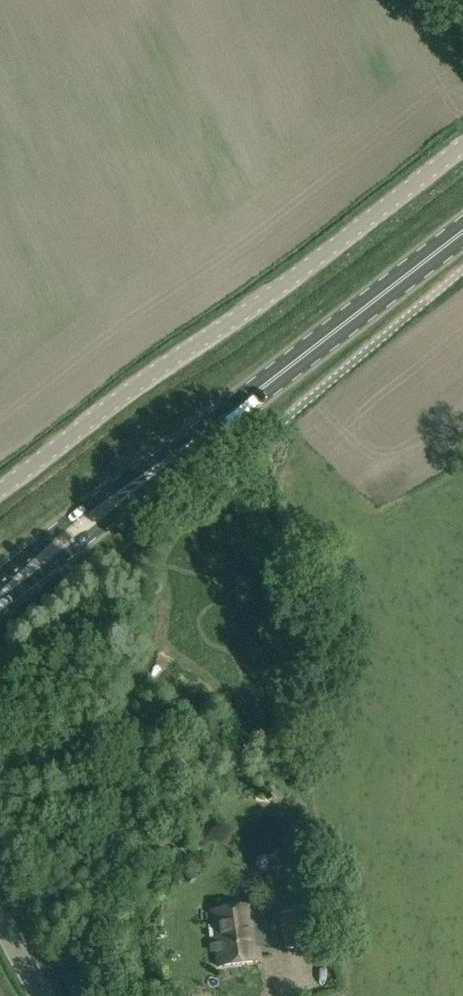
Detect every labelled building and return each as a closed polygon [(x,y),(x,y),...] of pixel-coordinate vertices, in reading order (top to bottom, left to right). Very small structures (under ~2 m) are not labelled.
[(54,895),(41,902),(46,911),(59,904),(54,895)] [(210,937),(214,936),(218,966),(259,961),(252,905),(211,910),(213,925),(209,926),(210,937)] [(287,948),(326,943),(331,942),(326,907),(282,913),(287,948)]
